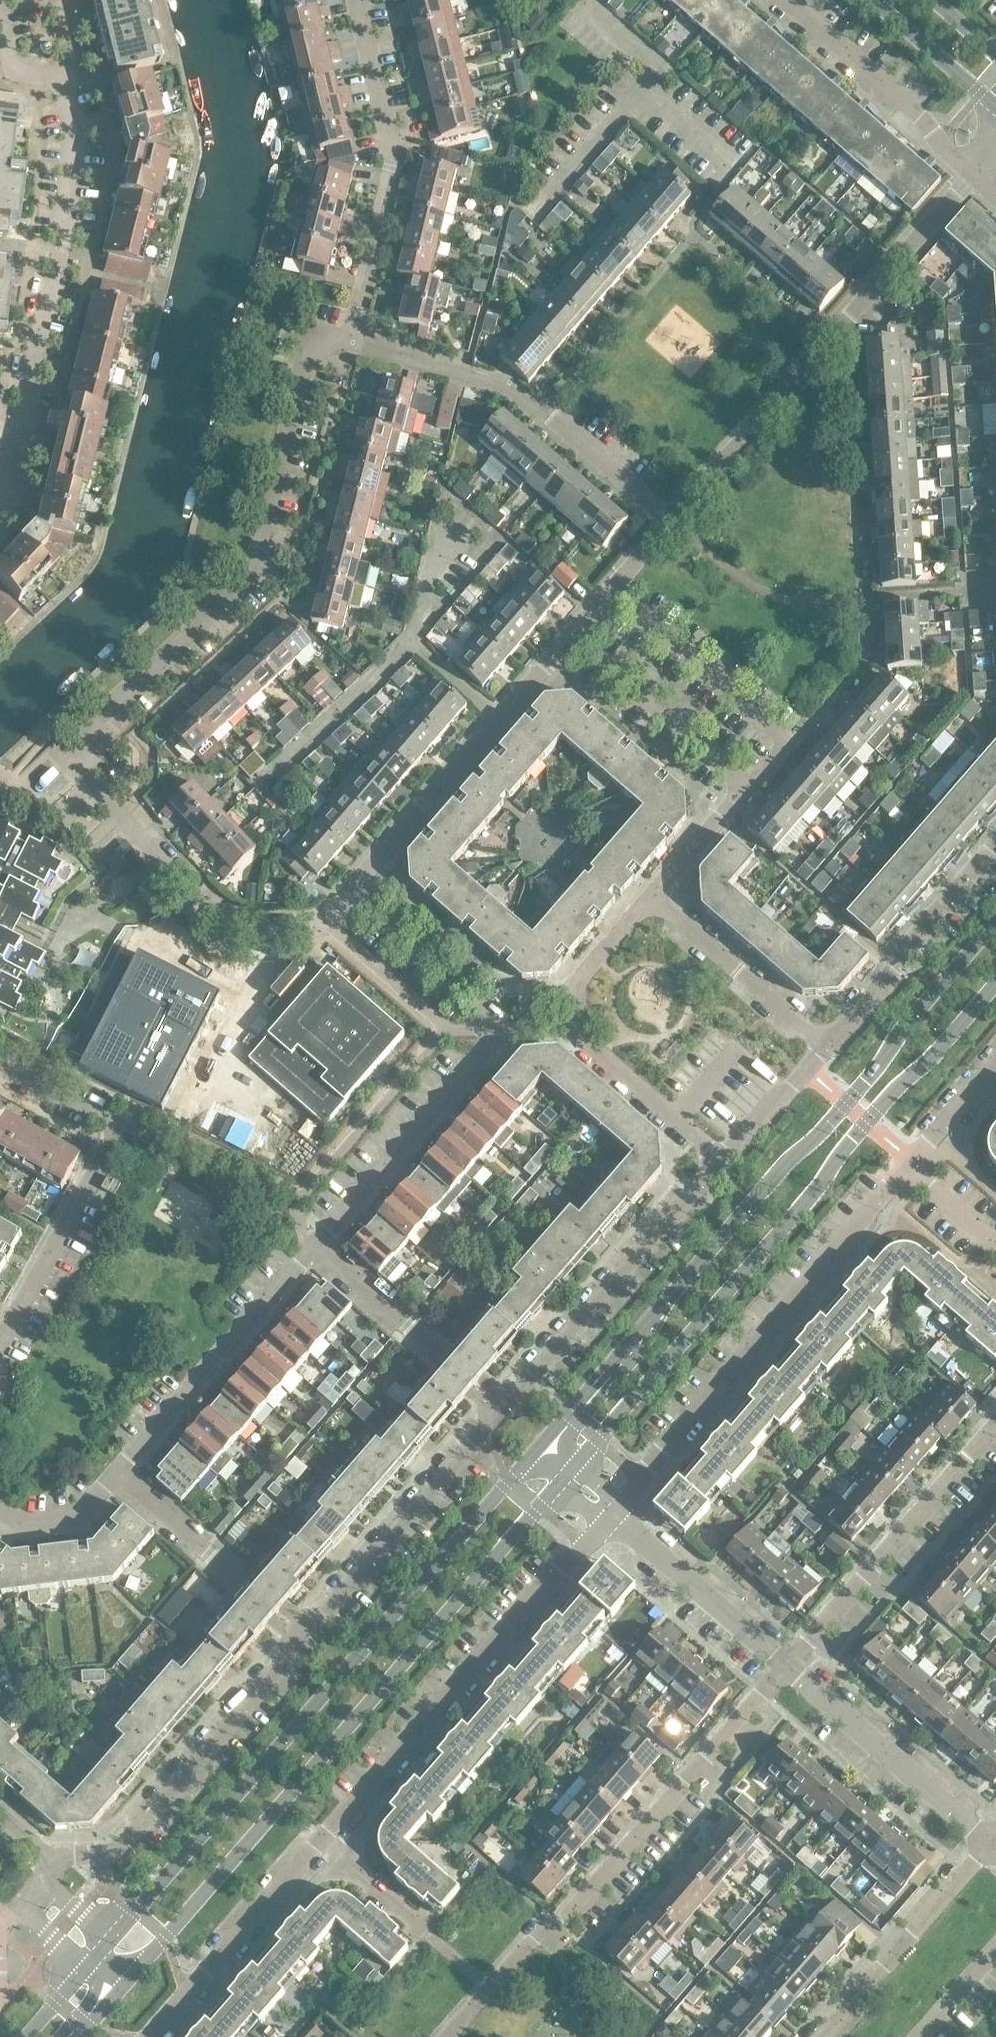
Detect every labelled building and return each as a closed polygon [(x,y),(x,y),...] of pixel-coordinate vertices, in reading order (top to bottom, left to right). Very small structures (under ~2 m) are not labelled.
[(144,0),(96,0),(115,74),(154,64),(153,62),(151,54),(157,53),(144,0)] [(315,0),(277,0),(282,19),(288,18),(318,10),(315,0)] [(449,0),(429,0),(399,8),(401,17),(412,14),(415,28),(453,19),(449,0)] [(691,0),(667,0),(681,12),(691,0)] [(740,35),(754,19),(732,0),(691,0),(681,12),(726,51),(740,35)] [(323,32),(320,19),(331,16),(328,7),(318,10),(288,18),(293,40),(323,32)] [(540,8),(526,25),(536,34),(551,17),(540,8)] [(453,19),(415,28),(418,41),(408,44),(410,52),(459,40),(453,19)] [(726,51),(741,65),(772,92),(800,60),(754,19),(740,35),(726,51)] [(340,52),(337,43),(327,46),(323,32),(293,40),(287,41),(293,63),(340,52)] [(662,54),(670,45),(661,37),(653,46),(662,54)] [(459,40),(410,52),(412,61),(423,59),(426,72),(464,63),(459,40)] [(516,41),(500,46),(502,53),(518,49),(516,41)] [(335,77),(331,63),(342,60),(340,52),(293,63),(298,85),(304,84),(335,77)] [(772,92),(788,106),(819,133),(847,100),(800,60),(772,92)] [(464,63),(426,72),(429,85),(419,88),(421,97),(470,85),(464,63)] [(520,63),(510,66),(513,74),(522,72),(520,63)] [(141,263),(156,201),(169,149),(146,143),(147,138),(165,133),(148,75),(115,84),(128,126),(121,128),(127,150),(134,151),(104,271),(147,282),(151,266),(141,263)] [(338,90),(335,77),(304,84),(298,85),(304,108),(310,106),(351,96),(348,87),(338,90)] [(526,81),(515,84),(518,95),(529,92),(526,81)] [(470,85),(421,97),(423,106),(433,103),(437,116),(475,106),(470,85)] [(531,108),(528,95),(514,98),(517,112),(531,108)] [(310,106),(304,108),(309,130),(345,121),(342,107),(353,105),(351,96),(310,106)] [(819,133),(835,146),(866,174),(894,141),(847,100),(819,133)] [(741,103),(732,114),(744,125),(754,114),(741,103)] [(17,115),(24,116),(25,108),(9,106),(0,105),(0,127),(15,129),(17,115)] [(429,132),(432,142),(481,130),(475,106),(437,116),(440,130),(429,132)] [(317,162),(356,162),(345,121),(309,130),(317,162)] [(14,137),(21,138),(22,130),(15,129),(0,127),(0,148),(13,150),(14,137)] [(913,214),(927,198),(941,182),(894,141),(866,174),(913,214)] [(621,153),(612,145),(606,151),(616,160),(621,153)] [(11,162),(13,150),(0,148),(0,171),(24,174),(26,164),(11,162)] [(600,158),(610,166),(616,160),(606,151),(600,158)] [(464,157),(461,166),(470,168),(473,159),(464,157)] [(774,176),(783,166),(776,160),(768,170),(774,176)] [(315,171),(309,194),(346,202),(356,162),(317,162),(315,171)] [(451,194),(457,170),(426,163),(423,177),(412,174),(410,184),(451,194)] [(662,172),(648,189),(677,214),(691,197),(681,188),(687,181),(669,165),(662,172)] [(8,225),(18,227),(24,174),(0,171),(0,237),(6,238),(8,225)] [(792,175),(784,184),(791,190),(799,180),(792,175)] [(595,184),(585,176),(579,182),(589,191),(595,184)] [(797,196),(806,186),(799,180),(791,190),(797,196)] [(639,181),(626,196),(634,204),(663,229),(677,214),(648,189),(639,181)] [(573,188),(583,197),(589,191),(579,182),(573,188)] [(410,184),(408,192),(419,194),(415,207),(446,215),(451,194),(410,184)] [(752,203),(735,189),(710,217),(727,232),(752,203)] [(772,197),(764,190),(752,203),(727,232),(742,245),(767,216),(760,210),(772,197)] [(346,202),(309,194),(304,216),(351,227),(353,219),(342,216),(346,202)] [(845,196),(837,206),(848,215),(856,205),(845,196)] [(823,201),(814,211),(821,217),(829,207),(823,201)] [(561,203),(558,206),(552,213),(562,221),(565,224),(573,214),(561,203)] [(650,245),(663,229),(634,204),(621,220),(650,245)] [(415,207),(412,221),(401,218),(399,228),(440,238),(446,215),(415,207)] [(827,222),(836,212),(829,207),(821,217),(827,222)] [(995,278),(995,230),(971,208),(941,242),(988,283),(995,278)] [(650,245),(621,220),(612,212),(599,227),(637,260),(650,245)] [(562,221),(552,213),(547,219),(556,228),(562,221)] [(870,215),(862,225),(869,231),(877,221),(870,215)] [(334,247),(338,233),(349,236),(351,227),(304,216),(298,238),(334,247)] [(782,229),(767,216),(742,245),(757,258),(782,229)] [(492,221),(491,226),(501,229),(503,219),(496,218),(492,221)] [(508,227),(506,235),(518,238),(524,243),(530,237),(521,230),(517,227),(509,225),(508,227)] [(585,243),(594,250),(623,275),(637,260),(599,227),(585,243)] [(399,228),(397,236),(408,239),(404,251),(435,259),(440,238),(399,228)] [(860,233),(853,228),(845,237),(851,243),(860,233)] [(798,243),(782,229),(757,258),(773,271),(798,243)] [(851,243),(858,249),(866,239),(860,233),(851,243)] [(516,246),(519,249),(524,243),(518,238),(506,235),(504,243),(516,246)] [(484,237),(481,247),(495,250),(497,240),(484,237)] [(293,261),(304,264),(301,276),(326,282),(334,247),(298,238),(293,261)] [(813,256),(798,243),(773,271),(788,285),(813,256)] [(525,244),(517,254),(529,263),(537,254),(525,244)] [(581,265),(610,290),(623,275),(594,250),(581,265)] [(435,259),(404,251),(401,265),(390,263),(388,272),(410,278),(410,277),(429,282),(435,259)] [(829,270),(813,256),(788,285),(804,299),(829,270)] [(610,290),(581,265),(572,258),(559,274),(567,281),(567,282),(596,307),(610,290)] [(5,327),(12,275),(2,273),(3,261),(0,261),(0,326),(5,327)] [(804,299),(820,312),(845,284),(829,270),(804,299)] [(508,282),(510,274),(497,271),(495,279),(508,282)] [(410,277),(410,278),(405,300),(435,307),(446,310),(452,287),(429,282),(410,277)] [(988,283),(992,348),(995,348),(995,278),(988,283)] [(493,287),(505,290),(508,282),(495,279),(493,287)] [(930,289),(936,295),(945,285),(938,280),(930,289)] [(71,402),(66,422),(61,421),(55,419),(49,418),(45,430),(52,432),(58,434),(63,435),(40,527),(33,525),(18,541),(23,546),(0,570),(0,585),(18,601),(59,558),(46,545),(46,544),(47,540),(71,546),(130,306),(140,308),(144,292),(101,281),(71,402)] [(474,292),(485,295),(488,285),(476,282),(474,292)] [(582,322),(596,307),(567,282),(554,297),(582,322)] [(951,291),(945,285),(936,295),(943,301),(951,291)] [(540,312),(569,337),(582,322),(554,297),(540,312)] [(417,340),(426,342),(435,307),(405,300),(399,322),(420,327),(417,340)] [(467,306),(465,315),(478,318),(480,310),(467,306)] [(556,352),(569,337),(540,312),(527,327),(556,352)] [(961,320),(961,312),(947,312),(947,321),(961,320)] [(484,324),(496,327),(498,318),(486,315),(484,324)] [(947,321),(948,330),(962,329),(961,320),(947,321)] [(494,335),(496,327),(484,324),(482,332),(494,335)] [(542,368),(556,352),(527,327),(513,343),(542,368)] [(877,330),(877,340),(865,341),(867,363),(911,360),(910,349),(900,349),(898,328),(877,330)] [(927,359),(931,358),(944,357),(943,333),(926,334),(927,359)] [(513,343),(500,358),(529,384),(542,368),(513,343)] [(867,363),(868,384),(912,381),(911,360),(867,363)] [(965,380),(965,372),(951,373),(951,381),(965,380)] [(418,375),(409,373),(406,386),(385,381),(379,403),(417,413),(418,412),(409,410),(418,375)] [(395,375),(393,382),(403,385),(405,377),(395,375)] [(951,381),(952,390),(966,389),(965,380),(951,381)] [(912,381),(868,384),(869,403),(913,401),(912,381)] [(934,391),(934,399),(947,399),(947,390),(934,391)] [(458,399),(445,395),(439,418),(452,422),(458,399)] [(947,399),(934,399),(935,408),(948,407),(947,399)] [(456,423),(468,426),(474,403),(462,400),(456,423)] [(869,403),(871,424),(915,421),(913,401),(869,403)] [(400,433),(412,436),(417,413),(379,403),(374,425),(400,432),(400,433)] [(474,403),(468,426),(479,429),(487,407),(474,403)] [(504,412),(479,441),(495,456),(521,427),(504,412)] [(485,413),(482,422),(486,426),(492,419),(485,413)] [(437,428),(450,431),(452,422),(439,418),(437,428)] [(374,425),(351,419),(349,429),(360,431),(356,445),(386,453),(395,455),(400,433),(400,432),(374,425)] [(871,424),(872,445),(916,442),(915,421),(871,424)] [(505,477),(511,469),(537,441),(521,427),(495,456),(489,463),(505,477)] [(937,441),(950,440),(949,431),(937,432),(937,441)] [(969,440),(969,432),(955,433),(955,441),(969,440)] [(950,440),(937,441),(938,450),(951,449),(950,440)] [(955,441),(956,450),(970,449),(969,440),(955,441)] [(537,441),(511,469),(505,477),(520,490),(526,482),(551,454),(537,441)] [(872,445),(874,465),(918,462),(916,442),(872,445)] [(342,456),(340,465),(381,475),(386,453),(356,445),(353,458),(342,456)] [(567,467),(551,454),(526,482),(542,496),(567,467)] [(874,465),(875,485),(919,483),(918,462),(874,465)] [(653,483),(663,472),(653,463),(643,475),(653,483)] [(340,465),(338,473),(349,476),(345,490),(384,499),(389,477),(381,475),(340,465)] [(582,480),(567,467),(542,496),(557,509),(582,480)] [(939,473),(940,481),(953,481),(952,472),(939,473)] [(453,490),(460,495),(468,486),(462,480),(453,490)] [(598,494),(582,480),(557,509),(572,523),(598,494)] [(953,489),(953,481),(940,481),(941,490),(953,489)] [(876,505),(910,503),(921,502),(919,483),(875,485),(876,505)] [(475,491),(468,486),(460,495),(466,501),(475,491)] [(345,490),(342,503),(331,500),(329,509),(370,519),(378,521),(384,499),(345,490)] [(973,500),(973,492),(959,492),(960,501),(973,500)] [(613,507),(598,494),(572,523),(588,536),(613,507)] [(960,501),(960,510),(974,509),(973,500),(960,501)] [(876,505),(878,525),(912,523),(910,503),(876,505)] [(484,516),(491,522),(499,512),(493,507),(484,516)] [(588,536),(603,550),(628,521),(613,507),(588,536)] [(329,509),(327,517),(338,520),(334,533),(365,541),(370,519),(329,509)] [(506,518),(499,512),(491,522),(497,528),(506,518)] [(955,512),(942,513),(943,522),(956,521),(955,512)] [(943,530),(956,529),(956,521),(943,522),(943,530)] [(879,547),(913,544),(923,544),(922,523),(912,523),(878,525),(879,547)] [(334,533),(331,547),(320,544),(318,553),(359,563),(365,541),(334,533)] [(523,533),(515,543),(521,549),(530,539),(523,533)] [(530,539),(521,549),(528,555),(536,545),(530,539)] [(879,547),(881,567),(915,565),(913,544),(879,547)] [(945,553),(946,562),(959,561),(958,552),(945,553)] [(318,553),(316,561),(327,564),(323,577),(362,587),(365,588),(371,566),(359,563),(318,553)] [(493,561),(503,569),(509,563),(499,554),(493,561)] [(554,560),(546,570),(552,576),(561,566),(554,560)] [(503,569),(493,561),(487,567),(497,576),(503,569)] [(959,561),(946,562),(946,570),(959,569),(959,561)] [(561,566),(552,576),(559,581),(568,590),(578,578),(562,564),(561,566)] [(881,567),(882,588),(916,585),(915,565),(881,567)] [(519,583),(525,588),(550,611),(564,594),(533,567),(519,583)] [(309,588),(307,597),(348,607),(360,610),(365,588),(362,587),(323,577),(320,591),(309,588)] [(550,611),(525,588),(519,583),(505,599),(511,604),(537,626),(550,611)] [(472,585),(466,591),(476,600),(482,593),(472,585)] [(470,606),(476,600),(466,591),(461,598),(470,606)] [(19,610),(0,592),(0,626),(2,627),(19,610)] [(307,597),(305,606),(316,608),(312,622),(343,630),(348,607),(307,597)] [(927,603),(884,606),(885,628),(919,626),(929,625),(927,603)] [(524,641),(537,626),(511,604),(498,619),(524,641)] [(980,611),(968,612),(969,628),(981,627),(980,611)] [(950,623),(963,622),(962,613),(949,614),(950,623)] [(445,616),(440,622),(449,631),(455,624),(445,616)] [(511,656),(524,641),(498,619),(485,634),(511,656)] [(291,622),(273,638),(295,661),(312,645),(317,640),(308,631),(303,635),(291,622)] [(395,622),(392,635),(400,637),(403,624),(395,622)] [(425,639),(425,640),(433,646),(434,645),(442,636),(444,637),(449,631),(440,622),(434,629),(425,639)] [(963,622),(950,623),(951,631),(963,631),(963,622)] [(887,648),(920,646),(919,626),(885,628),(887,648)] [(485,634),(479,629),(466,644),(472,649),(497,671),(511,656),(485,634)] [(278,676),(295,661),(273,638),(257,653),(278,676)] [(964,643),(951,644),(952,653),(965,652),(964,643)] [(887,648),(888,669),(922,667),(920,646),(887,648)] [(457,666),(483,688),(497,671),(472,649),(457,666)] [(262,692),(278,676),(257,653),(240,669),(262,692)] [(985,653),(971,654),(972,665),(986,664),(985,653)] [(398,674),(407,683),(413,677),(404,668),(398,674)] [(223,685),(244,708),(262,692),(240,669),(223,685)] [(313,681),(320,688),(330,678),(323,671),(313,681)] [(401,689),(407,683),(398,674),(392,680),(401,689)] [(883,675),(869,691),(894,714),(909,697),(883,675)] [(987,683),(986,675),(973,676),(973,684),(987,683)] [(422,695),(428,700),(453,722),(467,706),(435,679),(422,695)] [(313,681),(304,689),(311,696),(320,688),(313,681)] [(973,684),(974,693),(988,692),(987,683),(973,684)] [(228,723),(244,708),(223,685),(207,700),(228,723)] [(869,691),(855,707),(889,737),(903,721),(894,714),(869,691)] [(369,703),(377,712),(384,706),(375,697),(369,703)] [(524,721),(525,722),(513,736),(543,762),(562,739),(559,697),(545,698),(533,713),(532,712),(524,721)] [(588,709),(573,697),(559,697),(562,739),(584,759),(610,729),(596,717),(597,716),(588,708),(588,709)] [(212,738),(228,723),(207,700),(190,716),(212,738)] [(439,738),(453,722),(428,700),(414,716),(439,738)] [(978,716),(983,710),(973,700),(967,707),(978,716)] [(280,711),(287,719),(297,709),(290,702),(280,711)] [(371,718),(377,712),(369,703),(362,709),(371,718)] [(855,707),(842,722),(868,744),(876,752),(889,737),(855,707)] [(967,707),(961,713),(972,723),(978,716),(967,707)] [(408,710),(394,726),(400,731),(426,753),(439,738),(414,716),(408,710)] [(287,719),(280,711),(270,721),(277,728),(287,719)] [(190,716),(173,732),(194,754),(212,738),(190,716)] [(842,722),(829,737),(854,760),(868,744),(842,722)] [(339,730),(347,740),(354,734),(345,725),(339,730)] [(929,743),(934,737),(924,728),(918,734),(929,743)] [(584,759),(594,767),(588,774),(589,782),(598,790),(605,789),(612,782),(622,791),(647,761),(633,749),(634,748),(625,740),(624,741),(610,729),(584,759)] [(347,740),(339,730),(332,736),(341,746),(347,740)] [(413,768),(426,753),(400,731),(388,746),(413,768)] [(945,731),(926,754),(935,762),(955,739),(945,731)] [(246,743),(253,750),(263,740),(257,733),(246,743)] [(918,734),(912,741),(923,750),(929,743),(918,734)] [(512,796),(543,762),(513,736),(501,750),(500,749),(492,758),(493,759),(480,774),(486,779),(483,782),(504,800),(506,797),(512,796)] [(978,756),(995,772),(995,736),(978,756)] [(829,737),(815,753),(849,783),(862,767),(854,760),(829,737)] [(367,757),(373,763),(399,785),(413,768),(388,746),(382,740),(367,757)] [(324,762),(315,752),(309,758),(318,768),(324,762)] [(815,753),(802,768),(828,790),(836,797),(849,783),(815,753)] [(926,754),(920,760),(930,769),(935,762),(926,754)] [(992,809),(995,804),(995,772),(978,756),(939,802),(973,831),(992,809)] [(355,771),(361,777),(386,799),(399,785),(373,763),(367,757),(355,771)] [(226,758),(218,765),(229,776),(236,769),(226,758)] [(318,768),(309,758),(302,764),(311,773),(318,768)] [(902,774),(907,768),(897,758),(891,765),(902,774)] [(247,760),(239,767),(251,779),(258,772),(247,760)] [(622,791),(644,810),(686,807),(685,794),(670,781),(671,780),(662,773),(661,773),(647,761),(622,791)] [(891,765),(886,772),(896,781),(902,774),(891,765)] [(802,768),(789,783),(815,805),(823,812),(836,797),(828,790),(802,768)] [(386,799),(361,777),(355,771),(340,788),(372,815),(386,799)] [(285,780),(279,786),(288,795),(294,789),(285,780)] [(501,809),(501,803),(504,800),(483,782),(481,785),(474,780),(461,795),(461,794),(453,803),(453,804),(441,818),(471,844),(501,809)] [(209,800),(193,783),(162,812),(169,819),(177,811),(186,821),(209,800)] [(789,783),(776,798),(801,821),(815,805),(789,783)] [(222,795),(237,826),(259,815),(243,784),(222,795)] [(281,801),(288,795),(279,786),(273,792),(281,801)] [(328,802),(334,807),(359,830),(372,815),(340,788),(328,802)] [(875,805),(880,799),(870,789),(864,796),(875,805)] [(898,807),(904,800),(894,791),(888,798),(898,807)] [(864,796),(859,803),(869,812),(875,805),(864,796)] [(776,798),(762,814),(787,836),(801,821),(776,798)] [(888,798),(882,804),(893,813),(892,814),(899,821),(906,813),(898,807),(888,798)] [(186,821),(196,832),(188,839),(195,846),(226,818),(209,800),(186,821)] [(359,830),(334,807),(328,802),(314,818),(320,824),(346,846),(359,830)] [(933,877),(953,854),(973,831),(939,802),(899,847),(933,877)] [(624,833),(654,859),(666,845),(667,845),(675,836),(674,836),(687,821),(686,807),(644,810),(624,833)] [(787,836),(762,814),(748,830),(773,853),(787,836)] [(16,1012),(23,998),(17,995),(23,984),(17,981),(21,972),(27,975),(33,964),(39,967),(46,953),(6,933),(17,913),(34,922),(40,908),(35,905),(40,894),(23,885),(28,876),(45,885),(51,874),(57,877),(63,863),(52,858),(58,846),(45,840),(42,845),(30,840),(22,857),(13,852),(21,835),(10,829),(13,824),(0,817),(0,1003),(16,1012)] [(195,846),(200,852),(208,845),(218,855),(241,834),(226,818),(195,846)] [(421,841),(415,848),(409,856),(410,869),(451,866),(471,844),(441,818),(429,832),(428,831),(420,840),(421,841)] [(849,835),(855,828),(844,819),(839,826),(849,835)] [(277,820),(276,830),(281,831),(286,828),(287,822),(277,820)] [(332,861),(346,846),(320,824),(307,839),(332,861)] [(839,826),(833,832),(843,841),(849,835),(839,826)] [(642,873),(654,859),(624,833),(594,867),(594,874),(592,877),(612,894),(615,891),(621,897),(634,882),(635,882),(643,873),(642,873)] [(218,855),(227,865),(219,872),(226,879),(256,851),(241,834),(218,855)] [(302,879),(310,870),(318,877),(332,861),(307,839),(302,835),(280,860),(302,879)] [(859,852),(864,846),(854,836),(848,843),(859,852)] [(758,913),(729,889),(739,877),(744,881),(759,863),(730,838),(701,872),(713,882),(712,884),(700,885),(701,896),(713,896),(714,897),(704,909),(737,938),(758,913)] [(848,843),(843,850),(853,859),(859,852),(848,843)] [(893,922),(913,899),(933,877),(899,847),(859,892),(893,922)] [(817,851),(811,857),(820,865),(826,859),(817,851)] [(834,859),(845,868),(850,862),(840,853),(834,859)] [(811,857),(805,864),(814,872),(820,865),(811,857)] [(845,868),(834,859),(828,866),(839,875),(845,868)] [(410,869),(411,883),(425,895),(424,896),(433,904),(434,903),(448,915),(474,886),(451,866),(410,869)] [(817,879),(828,888),(833,882),(823,872),(817,879)] [(553,915),(583,941),(595,926),(596,927),(603,919),(602,918),(616,903),(609,897),(612,894),(592,877),(589,880),(583,880),(553,915)] [(828,888),(817,879),(811,885),(822,894),(828,888)] [(248,885),(246,900),(258,901),(259,886),(248,885)] [(511,918),(501,909),(507,902),(507,894),(497,887),(490,887),(484,894),(474,886),(448,915),(462,928),(461,929),(470,936),(471,936),(485,948),(511,918)] [(859,892),(842,912),(876,942),(893,922),(859,892)] [(747,947),(751,942),(757,948),(774,928),(758,913),(737,938),(747,947)] [(536,979),(550,978),(562,964),(563,965),(571,956),(570,955),(583,941),(553,915),(533,937),(536,979)] [(485,948),(499,960),(498,961),(507,969),(508,968),(523,980),(536,979),(533,937),(511,918),(485,948)] [(757,948),(763,953),(759,958),(770,966),(791,942),(774,928),(757,948)] [(840,993),(854,977),(869,959),(840,934),(825,951),(829,955),(819,967),(791,942),(770,966),(802,995),(813,983),(814,984),(815,996),(827,995),(826,983),(828,982),(840,993)] [(325,1126),(405,1035),(329,968),(249,1060),(325,1126)] [(86,1059),(81,1069),(126,1092),(131,1082),(154,1094),(160,1083),(171,1089),(190,1053),(178,1047),(184,1036),(161,1024),(165,1015),(120,992),(116,1001),(102,994),(72,1052),(86,1059)] [(533,1090),(543,1078),(571,1103),(592,1079),(559,1050),(549,1062),(548,1061),(547,1049),(535,1050),(536,1062),(534,1063),(522,1053),(508,1069),(533,1090)] [(522,1111),(537,1094),(533,1090),(508,1069),(492,1087),(497,1091),(498,1090),(522,1111)] [(603,1087),(592,1079),(571,1103),(588,1117),(605,1097),(599,1092),(603,1087)] [(498,1090),(497,1091),(491,1097),(487,1093),(479,1102),(508,1128),(522,1111),(498,1090)] [(588,1117),(604,1132),(625,1107),(615,1098),(611,1103),(605,1097),(588,1117)] [(514,1133),(508,1128),(479,1102),(470,1113),(474,1117),(469,1122),(494,1144),(500,1149),(514,1133)] [(604,1132),(633,1156),(623,1168),(647,1189),(661,1173),(649,1163),(650,1161),(661,1160),(661,1149),(649,1149),(648,1148),(658,1136),(625,1107),(604,1132)] [(5,1158),(62,1190),(78,1160),(2,1118),(0,1122),(0,1155),(5,1158)] [(469,1122),(463,1130),(459,1126),(451,1135),(480,1160),(494,1144),(469,1122)] [(486,1165),(480,1160),(451,1135),(441,1146),(446,1150),(441,1155),(471,1182),(486,1165)] [(545,1145),(538,1154),(547,1161),(554,1153),(545,1145)] [(532,1178),(547,1161),(538,1154),(524,1170),(532,1178)] [(441,1155),(435,1162),(430,1158),(422,1168),(457,1198),(471,1182),(441,1155)] [(632,1207),(647,1189),(623,1168),(618,1164),(603,1182),(632,1207)] [(437,1209),(443,1214),(457,1198),(422,1168),(413,1178),(417,1182),(413,1188),(437,1209)] [(115,1196),(121,1184),(108,1177),(102,1189),(115,1196)] [(517,1178),(509,1187),(518,1194),(525,1186),(517,1178)] [(449,1358),(435,1374),(363,1457),(358,1453),(328,1488),(333,1492),(253,1584),(236,1603),(178,1670),(174,1666),(158,1684),(163,1688),(136,1718),(132,1714),(116,1732),(121,1736),(94,1768),(122,1793),(137,1775),(133,1771),(144,1758),(148,1762),(150,1760),(146,1756),(154,1747),(150,1743),(161,1730),(165,1734),(182,1714),(178,1710),(189,1697),(194,1701),(201,1692),(206,1696),(222,1677),(218,1673),(229,1660),(234,1664),(244,1653),(239,1649),(250,1636),(255,1640),(282,1609),(300,1588),(296,1584),(307,1571),(311,1575),(322,1563),(317,1559),(328,1546),(333,1550),(349,1531),(345,1527),(353,1518),(348,1515),(359,1502),(364,1506),(381,1486),(376,1482),(387,1469),(392,1473),(400,1464),(404,1468),(421,1449),(416,1445),(427,1432),(432,1436),(442,1424),(438,1421),(449,1408),(453,1412),(479,1383),(500,1359),(495,1355),(506,1342),(511,1346),(520,1335),(516,1331),(527,1318),(531,1322),(548,1303),(543,1299),(551,1290),(547,1286),(558,1274),(562,1278),(579,1258),(575,1254),(586,1241),(590,1245),(599,1235),(603,1239),(605,1237),(601,1233),(612,1220),(616,1224),(632,1207),(603,1182),(575,1213),(571,1209),(555,1227),(560,1231),(533,1262),(528,1258),(513,1276),(517,1279),(449,1358)] [(510,1203),(518,1194),(509,1187),(502,1195),(510,1203)] [(413,1188),(406,1195),(402,1191),(393,1201),(422,1226),(437,1209),(413,1188)] [(530,1190),(522,1198),(531,1206),(539,1197),(530,1190)] [(3,1204),(13,1209),(19,1199),(9,1193),(3,1204)] [(524,1215),(531,1206),(522,1198),(515,1207),(524,1215)] [(29,1204),(19,1199),(13,1209),(22,1215),(29,1204)] [(393,1201),(385,1211),(389,1215),(384,1221),(408,1242),(422,1226),(393,1201)] [(488,1211),(481,1219),(490,1227),(497,1218),(488,1211)] [(482,1236),(490,1227),(481,1219),(473,1228),(482,1236)] [(384,1221),(378,1227),(373,1223),(365,1233),(394,1258),(408,1242),(384,1221)] [(503,1221),(496,1229),(504,1237),(512,1228),(503,1221)] [(7,1262),(8,1263),(14,1252),(13,1251),(22,1235),(0,1222),(0,1274),(7,1262)] [(497,1245),(504,1237),(496,1229),(488,1238),(497,1245)] [(355,1253),(386,1280),(400,1263),(394,1258),(365,1233),(356,1243),(361,1247),(355,1253)] [(460,1244),(452,1252),(461,1260),(468,1251),(460,1244)] [(833,1306),(858,1327),(869,1314),(875,1319),(888,1304),(883,1299),(904,1274),(902,1247),(899,1248),(896,1248),(893,1249),(892,1250),(889,1252),(888,1253),(886,1254),(873,1267),(869,1263),(843,1292),(844,1293),(833,1306)] [(958,1320),(979,1295),(967,1284),(967,1283),(938,1258),(934,1264),(922,1253),(919,1251),(917,1250),(914,1249),(911,1248),(908,1247),(906,1247),(902,1247),(904,1274),(929,1296),(925,1301),(940,1315),(945,1309),(958,1320)] [(453,1268),(461,1260),(452,1252),(445,1261),(453,1268)] [(432,1275),(425,1284),(433,1291),(441,1283),(432,1275)] [(417,1292),(426,1300),(433,1291),(425,1284),(417,1292)] [(322,1292),(318,1288),(309,1297),(338,1323),(353,1306),(328,1285),(322,1292)] [(993,1306),(992,1307),(979,1295),(958,1320),(970,1331),(966,1337),(995,1362),(995,1361),(995,1308),(993,1306)] [(300,1308),(305,1311),(299,1318),(324,1339),(338,1323),(309,1297),(300,1308)] [(786,1360),(811,1382),(822,1369),(827,1374),(853,1345),(847,1340),(858,1327),(833,1306),(822,1318),(821,1318),(796,1347),(797,1347),(786,1360)] [(294,1324),(289,1320),(280,1330),(309,1356),(324,1339),(299,1318),(294,1324)] [(272,1340),(276,1344),(270,1351),(295,1372),(309,1356),(280,1330),(272,1340)] [(375,1340),(368,1349),(376,1356),(384,1348),(375,1340)] [(369,1365),(376,1356),(368,1349),(360,1357),(369,1365)] [(265,1357),(261,1353),(252,1363),(281,1388),(295,1372),(270,1351),(265,1357)] [(738,1415),(763,1436),(774,1424),(780,1428),(805,1399),(800,1394),(811,1382),(786,1360),(775,1373),(774,1372),(761,1386),(748,1401),(749,1402),(738,1415)] [(244,1373),(248,1377),(242,1383),(266,1405),(281,1388),(252,1363),(244,1373)] [(907,1365),(901,1372),(910,1380),(916,1373),(907,1365)] [(904,1387),(910,1380),(901,1372),(895,1379),(904,1387)] [(347,1373),(339,1382),(348,1389),(355,1381),(347,1373)] [(365,1395),(372,1388),(363,1380),(357,1387),(365,1395)] [(340,1398),(348,1389),(339,1382),(332,1390),(340,1398)] [(237,1389),(232,1385),(224,1395),(253,1421),(266,1405),(242,1383),(237,1389)] [(949,1383),(934,1401),(960,1424),(976,1406),(949,1383)] [(361,1400),(352,1392),(346,1399),(355,1407),(361,1400)] [(215,1405),(220,1409),(214,1416),(238,1437),(253,1421),(224,1395),(215,1405)] [(851,1395),(843,1404),(851,1411),(859,1402),(851,1395)] [(877,1399),(871,1406),(880,1414),(886,1407),(877,1399)] [(919,1418),(942,1438),(941,1439),(945,1442),(960,1424),(934,1401),(919,1418)] [(318,1406),(311,1415),(319,1422),(327,1414),(318,1406)] [(874,1421),(880,1414),(871,1406),(865,1413),(874,1421)] [(312,1431),(319,1422),(311,1415),(303,1423),(312,1431)] [(716,1491),(727,1478),(732,1483),(745,1468),(758,1454),(752,1449),(763,1436),(738,1415),(727,1427),(721,1422),(711,1433),(717,1437),(701,1455),(702,1456),(691,1469),(716,1491)] [(941,1439),(942,1438),(919,1418),(916,1415),(900,1432),(927,1455),(941,1439)] [(209,1422),(204,1418),(195,1428),(224,1454),(238,1437),(214,1416),(209,1422)] [(191,1442),(185,1448),(210,1470),(218,1476),(232,1460),(224,1454),(195,1428),(187,1438),(191,1442)] [(885,1449),(912,1472),(927,1455),(900,1432),(885,1449)] [(847,1433),(841,1441),(850,1449),(856,1441),(847,1433)] [(290,1438),(282,1447),(291,1455),(299,1446),(290,1438)] [(843,1456),(850,1449),(841,1441),(834,1449),(843,1456)] [(284,1463),(291,1455),(282,1447),(275,1455),(284,1463)] [(180,1455),(176,1451),(167,1460),(196,1486),(210,1470),(185,1448),(180,1455)] [(870,1467),(897,1490),(912,1472),(885,1449),(870,1467)] [(158,1470),(163,1474),(157,1481),(181,1503),(196,1486),(167,1460),(158,1470)] [(254,1480),(263,1487),(274,1474),(265,1467),(254,1480)] [(818,1467),(811,1475),(820,1483),(827,1475),(818,1467)] [(856,1484),(882,1507),(897,1490),(870,1467),(856,1484)] [(795,1468),(790,1474),(797,1480),(802,1474),(795,1468)] [(654,1510),(685,1537),(710,1508),(705,1503),(716,1491),(691,1469),(680,1482),(679,1481),(654,1510)] [(813,1491),(820,1483),(811,1475),(804,1483),(813,1491)] [(263,1487),(254,1480),(243,1492),(252,1500),(263,1487)] [(276,1497),(282,1490),(274,1483),(267,1490),(276,1497)] [(841,1501),(867,1524),(882,1507),(856,1484),(841,1501)] [(781,1488),(773,1497),(781,1505),(789,1496),(781,1488)] [(751,1493),(746,1498),(751,1503),(756,1497),(751,1493)] [(266,1509),(272,1502),(263,1495),(257,1502),(266,1509)] [(852,1542),(867,1524),(841,1501),(825,1519),(852,1542)] [(233,1503),(225,1512),(234,1520),(242,1511),(233,1503)] [(111,1523),(103,1532),(104,1533),(94,1545),(124,1571),(142,1549),(155,1534),(128,1512),(116,1527),(111,1523)] [(225,1512),(211,1529),(220,1536),(234,1520),(225,1512)] [(995,1545),(995,1515),(993,1513),(979,1529),(995,1545)] [(802,1523),(809,1529),(817,1520),(810,1514),(802,1523)] [(824,1526),(817,1520),(809,1529),(816,1535),(824,1526)] [(767,1541),(750,1525),(727,1552),(744,1567),(767,1541)] [(995,1567),(995,1545),(979,1529),(964,1547),(992,1571),(995,1567)] [(827,1530),(820,1538),(826,1543),(833,1535),(827,1530)] [(775,1532),(767,1541),(744,1567),(762,1582),(785,1556),(793,1547),(775,1532)] [(825,1544),(843,1559),(851,1550),(833,1534),(833,1535),(826,1543),(825,1544)] [(228,1535),(224,1540),(231,1546),(235,1542),(228,1535)] [(2,1595),(14,1594),(13,1581),(9,1552),(10,1551),(0,1544),(0,1545),(0,1594),(2,1595)] [(90,1544),(78,1545),(78,1547),(59,1549),(64,1588),(114,1582),(124,1571),(94,1545),(90,1545),(90,1544)] [(977,1589),(992,1571),(964,1547),(949,1564),(977,1589)] [(9,1552),(13,1581),(14,1594),(28,1592),(29,1602),(35,1606),(47,1605),(52,1599),(51,1590),(64,1588),(59,1549),(41,1551),(41,1550),(35,1551),(29,1551),(29,1553),(13,1555),(9,1552)] [(779,1597),(802,1571),(785,1556),(762,1582),(779,1597)] [(605,1562),(593,1575),(580,1591),(581,1592),(570,1605),(595,1626),(606,1614),(611,1619),(625,1603),(636,1590),(605,1562)] [(962,1606),(977,1589),(949,1564),(933,1581),(962,1606)] [(802,1571),(779,1597),(796,1612),(804,1604),(808,1609),(814,1602),(809,1598),(819,1586),(802,1571)] [(830,1584),(826,1588),(828,1591),(834,1584),(829,1580),(828,1582),(830,1584)] [(946,1624),(962,1606),(933,1581),(918,1599),(946,1624)] [(910,1601),(902,1611),(919,1626),(928,1616),(910,1601)] [(589,1644),(584,1639),(595,1626),(570,1605),(559,1617),(558,1616),(545,1631),(533,1645),(533,1646),(521,1661),(546,1682),(559,1668),(564,1673),(589,1644)] [(878,1638),(855,1664),(873,1679),(898,1651),(883,1638),(886,1634),(884,1631),(887,1628),(880,1621),(872,1630),(880,1636),(878,1638)] [(995,1636),(995,1624),(993,1621),(987,1629),(995,1636)] [(938,1625),(930,1635),(937,1641),(945,1632),(938,1625)] [(987,1629),(981,1636),(991,1644),(995,1638),(995,1636),(987,1629)] [(658,1630),(634,1658),(652,1674),(677,1646),(658,1630)] [(937,1641),(944,1647),(953,1638),(945,1632),(937,1641)] [(132,1646),(125,1655),(133,1662),(141,1654),(132,1646)] [(652,1674),(646,1681),(664,1697),(670,1690),(695,1662),(677,1646),(652,1674)] [(891,1694),(915,1666),(898,1651),(873,1679),(891,1694)] [(992,1653),(986,1659),(995,1667),(995,1666),(995,1656),(992,1653)] [(126,1671),(133,1662),(125,1655),(118,1663),(126,1671)] [(971,1671),(980,1661),(973,1655),(964,1665),(971,1671)] [(539,1701),(534,1697),(546,1682),(521,1661),(511,1672),(510,1671),(485,1700),(486,1701),(472,1717),(497,1738),(508,1726),(514,1731),(539,1701)] [(980,1661),(971,1671),(978,1677),(987,1668),(980,1661)] [(711,1676),(695,1662),(670,1690),(687,1705),(711,1676)] [(908,1709),(932,1681),(915,1666),(891,1694),(908,1709)] [(574,1667),(559,1684),(569,1692),(583,1675),(574,1667)] [(94,1671),(83,1672),(83,1683),(95,1683),(94,1671)] [(105,1671),(94,1671),(95,1683),(106,1682),(105,1671)] [(47,1674),(35,1675),(36,1686),(47,1686),(47,1674)] [(35,1675),(24,1675),(25,1687),(36,1686),(35,1675)] [(687,1705),(678,1714),(695,1729),(704,1719),(728,1691),(711,1676),(687,1705)] [(925,1724),(950,1696),(932,1681),(908,1709),(925,1724)] [(605,1692),(612,1698),(620,1688),(613,1682),(605,1692)] [(575,1690),(569,1697),(580,1708),(587,1701),(575,1690)] [(588,1724),(607,1703),(596,1694),(587,1704),(591,1708),(581,1719),(588,1724)] [(942,1739),(967,1711),(950,1696),(925,1724),(942,1739)] [(569,1704),(563,1711),(572,1719),(578,1712),(569,1704)] [(639,1722),(648,1712),(641,1706),(632,1716),(639,1722)] [(959,1754),(984,1726),(967,1711),(942,1739),(959,1754)] [(647,1728),(655,1718),(648,1712),(639,1722),(647,1728)] [(492,1756),(486,1751),(497,1738),(472,1717),(464,1726),(463,1725),(438,1754),(439,1755),(425,1771),(450,1793),(461,1780),(467,1785),(492,1756)] [(588,1724),(581,1719),(572,1730),(578,1735),(588,1724)] [(8,1780),(4,1784),(24,1801),(42,1781),(45,1777),(49,1772),(16,1744),(20,1739),(0,1722),(0,1773),(8,1780)] [(995,1746),(995,1737),(984,1726),(959,1754),(976,1769),(995,1746)] [(675,1752),(683,1743),(665,1727),(657,1737),(675,1752)] [(661,1756),(635,1733),(618,1752),(644,1775),(661,1756)] [(558,1758),(568,1747),(561,1742),(552,1753),(558,1758)] [(762,1770),(757,1777),(764,1784),(770,1777),(780,1786),(805,1758),(787,1742),(762,1770)] [(596,1762),(604,1769),(630,1792),(644,1775),(618,1752),(611,1745),(596,1762)] [(995,1782),(995,1746),(976,1769),(994,1784),(995,1782)] [(61,1747),(54,1755),(58,1758),(65,1751),(61,1747)] [(558,1758),(552,1753),(542,1764),(549,1769),(558,1758)] [(805,1758),(780,1786),(797,1801),(822,1773),(805,1758)] [(630,1792),(604,1769),(596,1762),(581,1779),(589,1786),(615,1809),(630,1792)] [(45,1777),(42,1781),(24,1801),(55,1829),(66,1816),(67,1818),(68,1829),(80,1829),(79,1817),(81,1816),(93,1826),(122,1793),(94,1768),(78,1786),(83,1790),(73,1801),(45,1777)] [(379,1845),(406,1843),(428,1818),(434,1823),(444,1810),(439,1806),(450,1793),(425,1771),(416,1781),(415,1780),(390,1809),(396,1814),(385,1826),(383,1828),(382,1830),(381,1833),(380,1835),(380,1837),(379,1840),(379,1842),(379,1844),(379,1845)] [(822,1773),(797,1801),(815,1816),(839,1788),(822,1773)] [(528,1793),(538,1782),(531,1776),(522,1787),(528,1793)] [(589,1786),(574,1804),(600,1826),(615,1809),(589,1786)] [(519,1804),(528,1793),(522,1787),(512,1798),(519,1804)] [(839,1788),(815,1816),(832,1831),(857,1803),(839,1788)] [(760,1809),(742,1794),(734,1804),(751,1819),(760,1809)] [(857,1803),(832,1831),(848,1845),(873,1817),(857,1803)] [(574,1804),(558,1821),(584,1844),(600,1826),(574,1804)] [(498,1827),(508,1816),(501,1810),(492,1821),(498,1827)] [(873,1817),(848,1845),(866,1860),(891,1832),(873,1817)] [(758,1841),(732,1818),(716,1836),(746,1861),(756,1850),(752,1847),(758,1841)] [(761,1828),(768,1834),(776,1824),(769,1818),(761,1828)] [(489,1838),(498,1827),(492,1821),(482,1832),(489,1838)] [(558,1821),(544,1837),(550,1843),(570,1860),(571,1859),(584,1844),(558,1821)] [(783,1830),(776,1824),(768,1834),(775,1840),(783,1830)] [(861,1867),(877,1881),(907,1847),(891,1832),(866,1860),(861,1867)] [(798,1834),(794,1840),(801,1846),(806,1840),(798,1834)] [(736,1873),(746,1861),(716,1836),(701,1853),(727,1876),(733,1869),(736,1873)] [(466,1849),(458,1841),(450,1850),(458,1857),(466,1849)] [(460,1890),(406,1843),(379,1845),(379,1847),(380,1849),(380,1851),(382,1855),(383,1857),(384,1859),(386,1861),(388,1863),(400,1873),(395,1879),(424,1904),(429,1899),(442,1910),(460,1890)] [(571,1859),(570,1860),(550,1843),(545,1848),(541,1845),(531,1857),(561,1883),(577,1865),(571,1859)] [(907,1847),(877,1881),(896,1897),(926,1863),(907,1847)] [(796,1858),(803,1864),(812,1855),(805,1849),(796,1858)] [(478,1860),(467,1850),(458,1860),(470,1870),(478,1860)] [(716,1896),(726,1885),(722,1882),(727,1876),(701,1853),(686,1870),(716,1896)] [(819,1861),(812,1855),(803,1864),(810,1870),(819,1861)] [(561,1883),(531,1857),(522,1867),(526,1871),(520,1877),(546,1900),(561,1883)] [(703,1904),(706,1907),(716,1896),(686,1870),(671,1887),(697,1910),(703,1904)] [(778,1870),(769,1881),(775,1887),(785,1876),(778,1870)] [(830,1888),(837,1894),(845,1884),(838,1878),(830,1888)] [(766,1898),(775,1887),(769,1881),(759,1892),(766,1898)] [(853,1890),(845,1884),(837,1894),(844,1900),(853,1890)] [(696,1919),(692,1916),(697,1910),(671,1887),(656,1904),(686,1930),(696,1919)] [(777,1894),(768,1904),(775,1911),(785,1901),(777,1894)] [(266,1954),(282,1969),(291,1976),(302,1963),(307,1968),(321,1952),(315,1948),(337,1923),(335,1897),(335,1895),(324,1898),(316,1905),(306,1916),(301,1911),(276,1941),(277,1941),(266,1954)] [(335,1895),(335,1897),(337,1923),(391,1970),(409,1949),(395,1937),(400,1932),(371,1907),(366,1912),(356,1903),(346,1897),(335,1895)] [(863,1899),(854,1909),(872,1924),(881,1915),(863,1899)] [(821,1905),(807,1922),(812,1926),(811,1927),(838,1951),(862,1924),(835,1900),(827,1910),(821,1905)] [(673,1938),(677,1941),(686,1930),(656,1904),(642,1921),(641,1922),(662,1939),(661,1940),(667,1945),(673,1938)] [(748,1905),(739,1916),(745,1921),(755,1911),(748,1905)] [(656,1945),(661,1940),(662,1939),(641,1922),(642,1921),(636,1916),(620,1934),(650,1960),(660,1948),(656,1945)] [(736,1932),(745,1921),(739,1916),(729,1926),(736,1932)] [(755,1919),(746,1929),(752,1934),(754,1936),(763,1926),(755,1919)] [(838,1951),(811,1927),(812,1926),(807,1922),(790,1941),(823,1969),(838,1951)] [(746,1929),(737,1940),(743,1945),(752,1934),(746,1929)] [(637,1967),(640,1971),(650,1960),(620,1934),(605,1951),(631,1974),(637,1967)] [(718,1939),(709,1950),(715,1956),(725,1945),(718,1939)] [(808,1986),(823,1969),(790,1941),(775,1958),(808,1986)] [(732,1948),(725,1955),(734,1964),(741,1956),(732,1948)] [(706,1967),(715,1956),(709,1950),(699,1961),(706,1967)] [(285,1993),(279,1989),(291,1976),(282,1969),(266,1954),(254,1967),(254,1966),(228,1995),(229,1996),(218,2009),(243,2030),(254,2018),(260,2023),(285,1993)] [(793,2004),(808,1986),(775,1958),(760,1975),(793,2004)] [(362,1960),(353,1971),(363,1981),(373,1969),(362,1960)] [(369,1979),(362,1987),(370,1994),(377,1986),(384,1978),(376,1971),(369,1979)] [(688,1974),(679,1984),(685,1990),(695,1979),(688,1974)] [(779,2020),(793,2004),(760,1975),(746,1991),(779,2020)] [(703,1978),(694,1989),(702,1996),(711,1985),(703,1978)] [(676,2001),(685,1990),(679,1984),(669,1995),(676,2001)] [(692,2007),(702,1996),(694,1989),(685,2000),(692,2007)] [(741,1997),(725,2016),(749,2036),(764,2036),(773,2026),(741,1997)] [(243,2030),(218,2009),(207,2021),(206,2020),(193,2035),(192,2036),(237,2036),(243,2030)] [(675,2011),(671,2016),(665,2023),(672,2029),(682,2018),(675,2011)] [(713,2036),(749,2036),(725,2016),(709,2034),(713,2036)] [(303,2036),(304,2036),(316,2036),(321,2032),(313,2025),(303,2036)] [(663,2025),(655,2034),(658,2036),(668,2036),(672,2033),(663,2025)] [(264,2033),(268,2036),(272,2036),(276,2032),(269,2027),(264,2033)]
